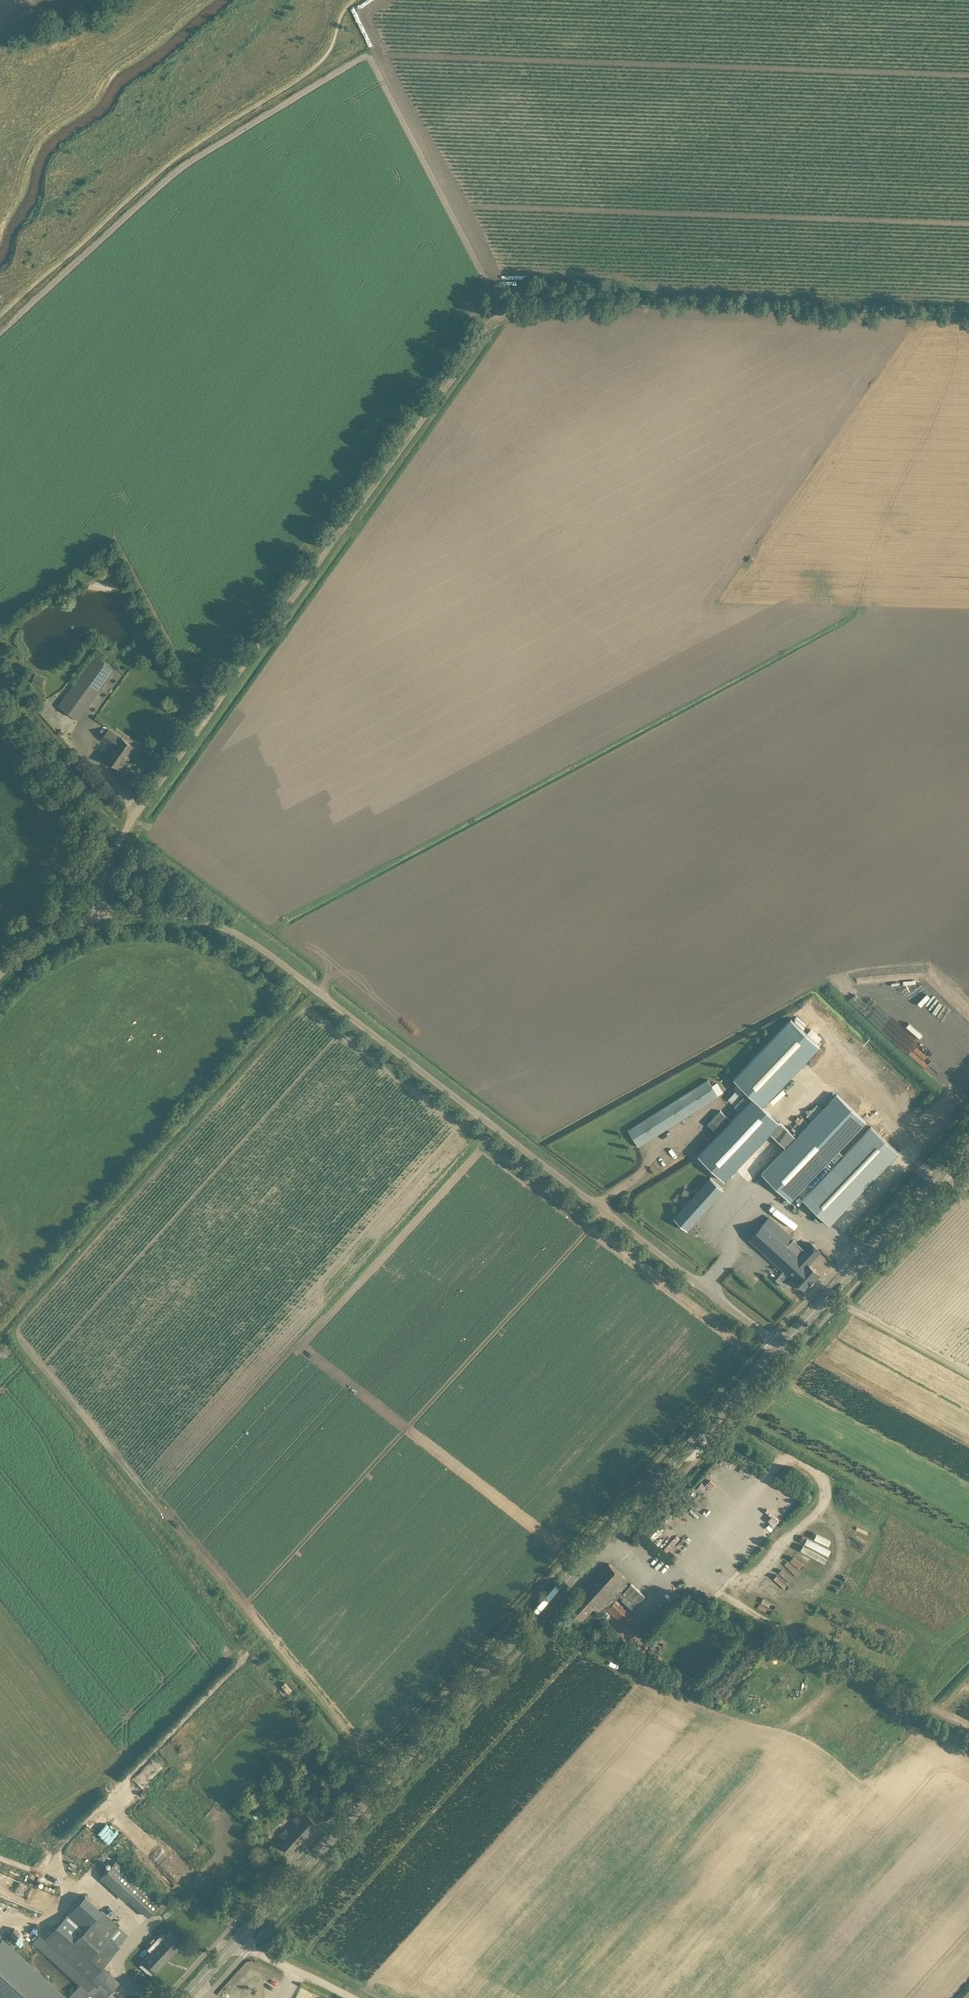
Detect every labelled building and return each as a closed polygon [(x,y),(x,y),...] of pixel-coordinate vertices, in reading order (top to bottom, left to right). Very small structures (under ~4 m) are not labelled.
[(78,718),(115,668),(95,653),(80,673),(78,676),(58,703),(78,718)] [(32,680),(42,684),(46,676),(36,671),(32,680)] [(131,755),(136,747),(122,737),(110,729),(103,738),(115,747),(107,758),(120,767),(129,753),(131,755)] [(791,1018),(734,1078),(755,1098),(763,1106),(820,1045),(791,1018)] [(811,1028),(807,1033),(817,1042),(821,1038),(811,1028)] [(859,1061),(865,1068),(878,1058),(872,1051),(859,1061)] [(629,1129),(628,1129),(639,1146),(637,1143),(679,1116),(681,1119),(690,1113),(688,1110),(716,1093),(718,1096),(719,1096),(708,1079),(708,1080),(629,1129)] [(744,1097),(749,1101),(753,1096),(738,1083),(734,1087),(737,1090),(740,1093),(744,1097)] [(740,1093),(737,1090),(728,1098),(732,1102),(740,1093)] [(792,1199),(831,1158),(839,1150),(866,1121),(837,1093),(796,1137),(782,1123),(772,1133),(786,1147),(763,1172),(792,1199)] [(739,1111),(749,1101),(744,1097),(735,1107),(739,1111)] [(772,1133),(782,1123),(763,1106),(755,1098),(700,1156),(726,1181),(772,1133)] [(721,1110),(708,1123),(717,1132),(729,1119),(721,1110)] [(871,1126),(844,1155),(839,1150),(831,1158),(837,1162),(830,1169),(803,1198),(830,1224),(899,1152),(871,1126)] [(711,1203),(698,1191),(674,1217),(687,1230),(711,1203)] [(819,1274),(820,1273),(808,1263),(820,1251),(811,1242),(804,1249),(769,1217),(750,1238),(792,1277),(805,1289),(806,1288),(811,1282),(811,1283),(814,1280),(816,1276),(819,1274)] [(609,1563),(569,1607),(583,1620),(594,1608),(602,1615),(623,1592),(620,1589),(628,1580),(609,1563)] [(617,1600),(607,1610),(624,1626),(634,1616),(617,1600)] [(279,1841),(292,1853),(318,1823),(301,1807),(291,1818),(294,1820),(287,1827),(290,1829),(288,1831),(284,1827),(278,1833),(283,1837),(279,1841)] [(128,1899),(141,1885),(114,1860),(102,1874),(102,1875),(128,1899)] [(110,1954),(118,1945),(109,1937),(119,1925),(100,1908),(98,1910),(90,1919),(74,1904),(37,1944),(79,1983),(67,1997),(85,1997),(90,1993),(95,1997),(104,1997),(119,1981),(101,1965),(110,1954)] [(179,1944),(178,1945),(167,1935),(168,1933),(167,1933),(141,1962),(146,1957),(157,1967),(153,1972),(153,1973),(180,1944),(179,1944)] [(2,1939),(0,1941),(0,1993),(5,1997),(66,1997),(2,1939)] [(138,1969),(132,1976),(140,1984),(147,1977),(138,1969)]
